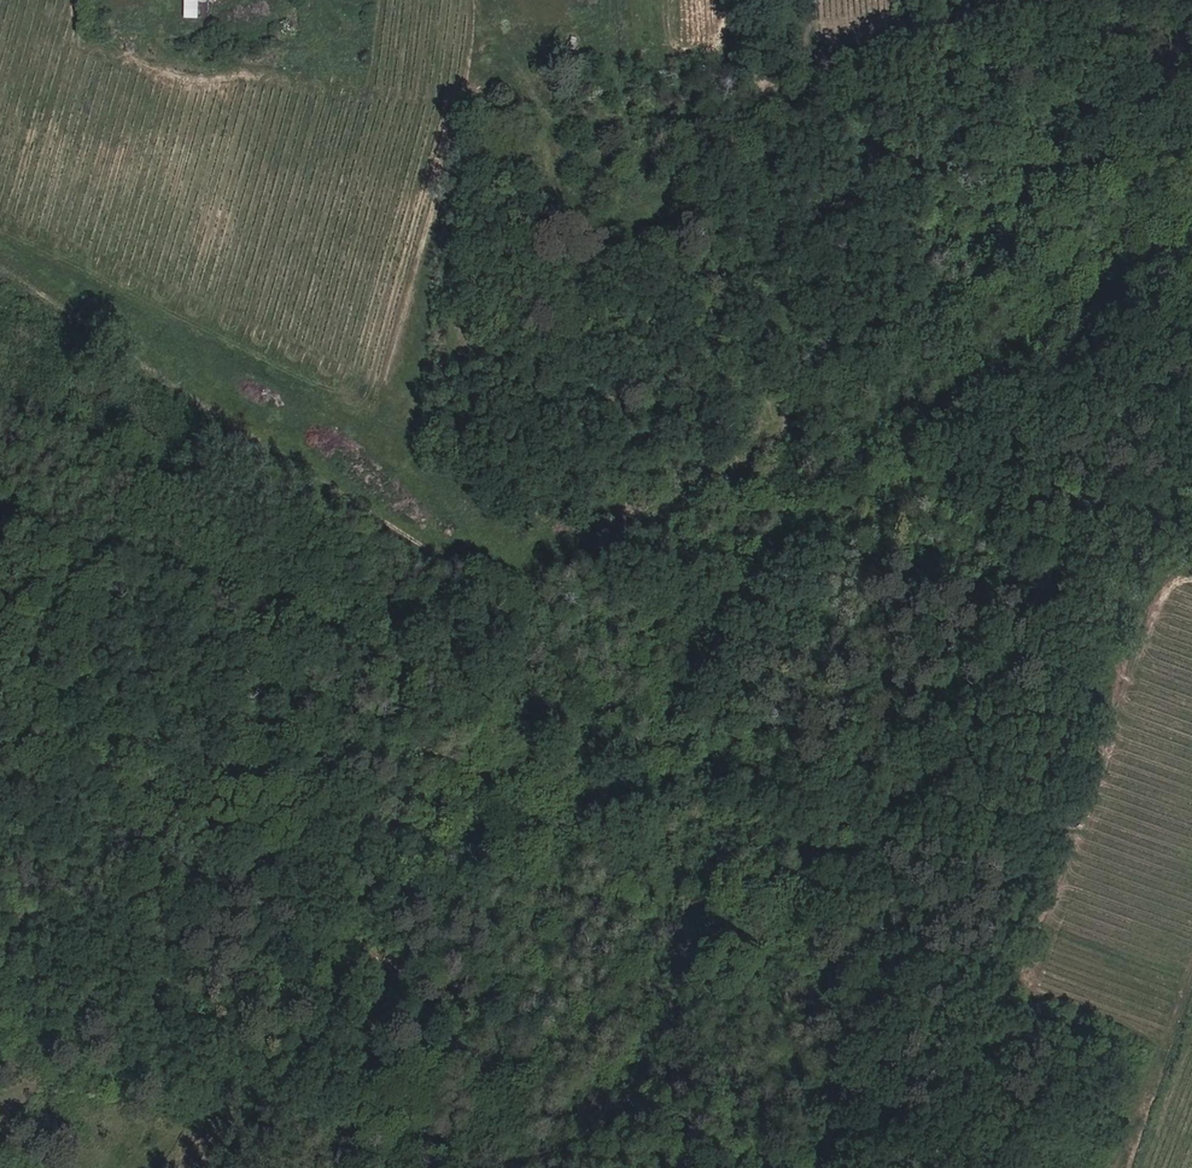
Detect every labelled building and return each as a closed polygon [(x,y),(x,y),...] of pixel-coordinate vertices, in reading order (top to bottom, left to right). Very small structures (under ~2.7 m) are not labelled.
[(183,19),(195,18),(195,0),(183,0),(183,19)] [(671,89),(670,76),(659,78),(659,91),(671,89)]
